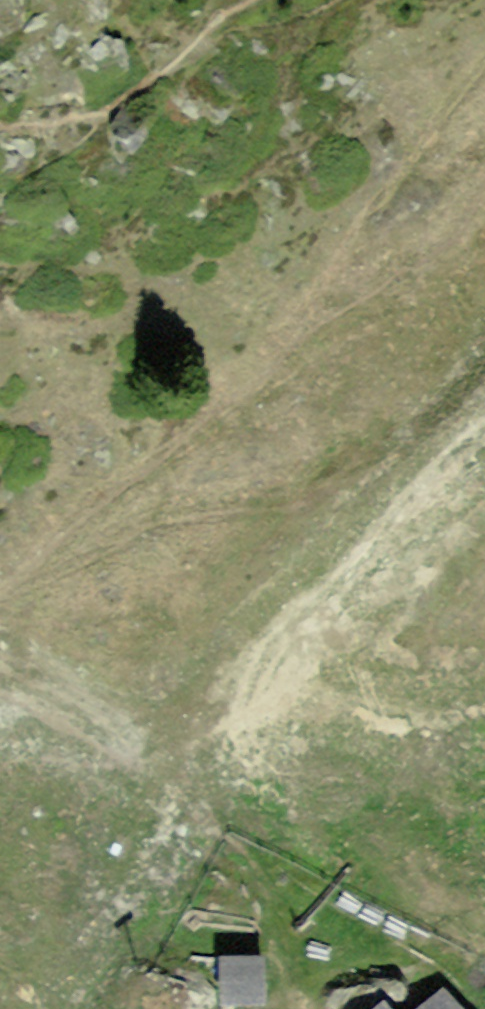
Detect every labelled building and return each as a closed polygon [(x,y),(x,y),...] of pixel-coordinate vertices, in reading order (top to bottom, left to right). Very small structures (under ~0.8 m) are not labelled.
[(439,990),(418,1008),(456,1008),(439,990)] [(372,1008),(394,1008),(384,998),(372,1008)]
